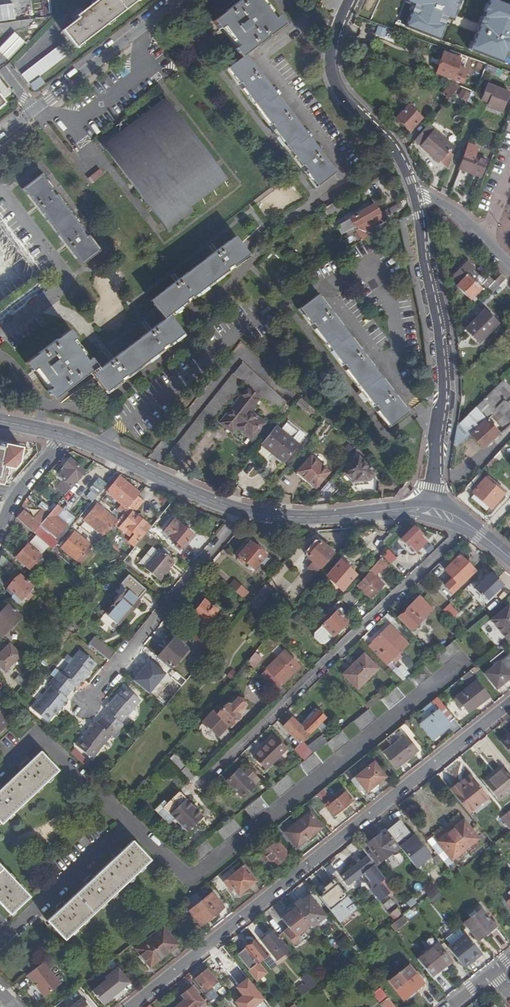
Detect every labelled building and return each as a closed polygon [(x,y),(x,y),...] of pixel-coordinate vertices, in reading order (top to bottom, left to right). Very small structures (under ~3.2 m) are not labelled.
[(62,30),(76,48),(137,0),(97,0),(75,16),(77,19),(62,30)] [(335,172),(332,169),(335,167),(326,155),(323,157),(320,152),(322,150),(313,138),(311,140),(301,128),(303,126),(294,114),(292,116),(288,111),(291,109),(282,97),(279,99),(270,87),(272,85),(263,73),(261,75),(257,70),(259,68),(250,56),(248,58),(245,54),(284,25),(277,16),(273,19),(258,0),(240,0),(212,21),(219,30),(223,27),(238,46),(234,49),(240,58),(227,68),(317,186),(335,172)] [(452,44),(468,3),(462,0),(459,0),(456,7),(451,5),(443,25),(448,27),(443,40),(452,44)] [(468,50),(484,9),(468,3),(452,44),(468,50)] [(379,26),(377,33),(384,36),(386,29),(379,26)] [(58,46),(37,62),(45,72),(66,56),(58,46)] [(460,58),(444,52),(436,73),(453,79),(455,71),(460,58)] [(366,65),(379,70),(380,66),(367,61),(366,65)] [(37,62),(21,74),(29,84),(45,72),(37,62)] [(401,65),(393,62),(391,68),(398,71),(401,65)] [(499,76),(502,70),(487,64),(486,69),(495,73),(495,74),(499,76)] [(465,74),(455,71),(453,79),(462,82),(465,74)] [(452,83),(443,94),(449,99),(460,86),(452,83)] [(382,98),(389,102),(396,88),(389,84),(382,98)] [(509,93),(487,84),(481,100),(488,103),(487,105),(493,107),(492,109),(502,113),(509,93)] [(472,102),(474,93),(461,90),(459,99),(472,102)] [(108,147),(105,149),(162,222),(165,220),(171,215),(174,219),(179,216),(184,222),(195,213),(190,207),(227,179),(164,98),(116,135),(119,138),(108,147)] [(412,108),(409,105),(397,118),(410,130),(420,119),(411,110),(412,108)] [(421,144),(420,146),(440,162),(440,161),(448,152),(453,146),(434,129),(432,131),(427,126),(415,139),(421,144)] [(113,130),(101,138),(108,147),(119,138),(116,135),(113,130)] [(463,170),(480,176),(486,160),(475,155),(478,147),(468,144),(465,152),(461,165),(465,166),(463,170)] [(453,156),(448,152),(440,161),(449,168),(453,156)] [(94,182),(104,173),(98,167),(89,175),(94,182)] [(52,190),(40,175),(22,188),(80,265),(99,251),(87,236),(86,236),(85,237),(82,232),(83,231),(56,195),(55,195),(54,196),(51,191),(52,190)] [(274,209),(298,197),(289,180),(256,197),(262,209),(272,204),(274,209)] [(328,216),(341,209),(337,201),(324,208),(328,216)] [(336,226),(344,239),(350,235),(347,230),(353,228),(355,232),(360,241),(374,234),(370,227),(384,220),(375,204),(336,226)] [(171,215),(165,220),(172,231),(184,222),(179,216),(174,219),(171,215)] [(307,223),(291,232),(296,242),(313,233),(307,223)] [(35,277),(1,226),(0,227),(0,299),(35,277)] [(249,254),(235,236),(150,300),(164,319),(98,369),(96,367),(96,366),(90,358),(86,361),(71,341),(75,338),(68,330),(25,362),(32,371),(36,368),(51,388),(47,391),(53,399),(90,371),(106,392),(122,380),(121,380),(121,379),(126,375),(126,376),(127,376),(163,349),(162,349),(161,348),(166,344),(167,345),(183,333),(169,315),(187,301),(187,300),(186,300),(191,296),(192,297),(228,270),(228,269),(227,268),(232,265),(233,266),(249,254)] [(478,297),(487,288),(494,281),(489,276),(479,286),(475,282),(480,278),(472,271),(475,268),(467,260),(452,275),(459,282),(456,285),(470,300),(475,295),(478,297)] [(501,274),(494,281),(487,288),(491,292),(505,278),(501,274)] [(300,307),(390,425),(407,412),(405,409),(407,407),(398,395),(396,397),(392,392),(394,390),(385,378),(383,380),(373,368),(375,366),(366,354),(364,356),(360,351),(362,349),(353,337),(351,339),(342,327),(344,325),(335,313),(333,315),(329,310),(331,308),(322,296),(320,298),(317,294),(300,307)] [(479,343),(497,323),(489,315),(484,310),(465,330),(479,343)] [(169,455),(179,463),(243,383),(248,387),(221,421),(229,428),(232,424),(237,427),(252,440),(265,423),(250,410),(260,397),(277,414),(286,403),(242,363),(233,374),(169,455)] [(509,423),(509,388),(503,380),(494,389),(457,426),(454,444),(457,446),(470,434),(483,448),(490,442),(492,444),(494,442),(492,440),(498,434),(509,423)] [(297,403),(305,411),(310,406),(301,398),(297,403)] [(305,435),(288,421),(280,431),(297,445),(305,435)] [(261,444),(283,462),(297,445),(280,431),(275,427),(261,444)] [(0,435),(0,499),(20,472),(39,449),(32,440),(0,435)] [(329,472),(311,457),(297,472),(315,487),(329,472)] [(497,460),(494,457),(487,465),(489,468),(497,460)] [(358,458),(344,473),(353,480),(368,479),(375,472),(358,458)] [(71,486),(84,471),(70,459),(64,466),(66,468),(59,476),(64,480),(57,488),(65,495),(72,487),(71,486)] [(497,487),(485,477),(484,478),(479,474),(467,486),(473,492),(472,493),(474,494),(489,507),(491,509),(504,494),(500,490),(502,488),(498,485),(497,487)] [(487,475),(485,477),(497,487),(498,485),(487,475)] [(137,497),(140,493),(120,476),(107,492),(125,507),(119,512),(122,515),(137,497)] [(97,496),(107,484),(99,477),(89,489),(97,496)] [(489,507),(474,494),(471,498),(486,511),(489,507)] [(150,527),(132,512),(134,510),(135,511),(143,501),(137,497),(122,515),(115,524),(132,537),(129,541),(135,546),(150,527)] [(40,524),(52,510),(49,508),(42,502),(38,506),(42,510),(33,519),(23,510),(28,505),(23,502),(19,512),(17,517),(33,532),(38,527),(40,524)] [(115,524),(122,515),(119,512),(116,515),(117,516),(115,519),(97,504),(84,520),(105,537),(115,524)] [(67,525),(57,516),(62,510),(57,505),(52,510),(40,524),(56,537),(67,525)] [(158,525),(165,518),(161,515),(155,523),(158,525)] [(184,547),(194,534),(188,529),(185,527),(179,522),(174,528),(169,524),(163,531),(178,543),(182,546),(184,547)] [(389,547),(406,528),(399,525),(383,541),(389,547)] [(425,541),(419,535),(421,534),(414,526),(412,528),(409,525),(402,533),(405,536),(401,539),(407,546),(409,545),(415,551),(425,541)] [(57,544),(38,527),(33,532),(36,535),(49,547),(52,550),(57,544)] [(68,540),(75,532),(71,529),(64,537),(68,540)] [(76,560),(89,544),(75,532),(68,540),(62,548),(76,560)] [(42,555),(49,547),(36,535),(16,557),(29,569),(35,563),(39,567),(46,559),(42,555)] [(315,575),(334,553),(319,541),(315,540),(305,552),(306,556),(314,563),(309,569),(315,575)] [(265,556),(266,555),(250,542),(238,556),(239,556),(239,560),(244,564),(248,564),(254,569),(260,562),(265,556)] [(82,565),(95,549),(89,544),(76,560),(82,565)] [(169,566),(174,560),(160,548),(144,567),(158,579),(169,566)] [(396,558),(387,549),(382,555),(390,564),(396,558)] [(2,555),(0,560),(0,564),(8,571),(13,565),(2,555)] [(452,593),(475,571),(460,555),(444,570),(453,578),(445,586),(452,593)] [(263,565),(268,559),(265,556),(260,562),(263,565)] [(342,591),(356,575),(340,559),(326,576),(342,591)] [(371,598),(384,584),(374,576),(378,571),(381,568),(383,570),(388,565),(380,559),(369,572),(370,572),(358,586),(371,598)] [(161,581),(171,568),(169,566),(158,579),(161,581)] [(436,577),(442,584),(449,577),(443,571),(436,577)] [(487,600),(503,584),(492,572),(474,589),(480,595),(481,594),(487,600)] [(28,591),(32,586),(19,574),(16,577),(6,587),(7,588),(6,590),(11,595),(10,597),(17,602),(21,605),(26,599),(26,600),(31,594),(28,591)] [(119,624),(139,601),(137,599),(145,589),(128,575),(121,584),(126,589),(106,613),(119,624)] [(248,593),(234,581),(229,587),(243,599),(248,593)] [(258,611),(273,592),(265,585),(249,604),(258,611)] [(358,602),(348,591),(342,598),(351,608),(358,602)] [(411,630),(432,609),(431,609),(436,603),(427,594),(422,599),(419,596),(398,617),(411,630)] [(335,604),(339,599),(334,595),(330,600),(335,604)] [(206,626),(218,610),(214,606),(205,598),(192,614),(206,626)] [(74,621),(85,608),(80,603),(69,617),(74,621)] [(20,617),(13,610),(15,608),(11,605),(9,607),(7,605),(0,612),(0,635),(1,636),(20,617)] [(491,620),(507,640),(509,638),(509,607),(509,605),(491,620)] [(452,611),(447,606),(443,610),(447,615),(452,611)] [(333,636),(348,621),(341,614),(344,611),(340,607),(314,633),(314,637),(321,644),(325,644),(332,636),(333,636)] [(279,632),(284,627),(280,623),(275,628),(279,632)] [(398,653),(408,644),(389,625),(372,641),(376,645),(371,650),(386,665),(392,659),(395,662),(401,656),(398,653)] [(210,644),(198,634),(194,640),(206,649),(210,644)] [(114,653),(94,637),(88,643),(108,660),(114,653)] [(178,660),(188,648),(174,637),(158,656),(171,668),(178,660)] [(372,641),(368,646),(371,650),(376,645),(372,641)] [(21,655),(9,644),(0,654),(0,666),(5,671),(21,655)] [(180,662),(190,650),(188,648),(178,660),(180,662)] [(66,696),(75,685),(78,687),(80,684),(82,681),(90,671),(89,670),(96,663),(80,650),(62,673),(59,671),(54,677),(49,683),(52,685),(32,708),(48,721),(54,713),(55,714),(62,706),(68,698),(66,696)] [(287,651),(260,676),(274,690),(301,665),(287,651)] [(253,668),(262,658),(255,652),(247,662),(253,668)] [(357,689),(378,668),(364,654),(343,674),(357,689)] [(508,670),(509,669),(509,656),(509,654),(485,673),(497,688),(509,678),(509,673),(508,670)] [(424,665),(430,659),(426,655),(416,664),(417,666),(415,667),(417,670),(424,665)] [(150,690),(163,674),(149,663),(137,679),(150,690)] [(411,675),(401,665),(397,668),(396,667),(392,671),(396,676),(402,682),(408,677),(411,675)] [(478,665),(472,669),(475,673),(481,668),(478,665)] [(488,695),(469,671),(463,676),(471,686),(454,699),(459,706),(461,704),(467,711),(488,695)] [(19,684),(24,679),(19,675),(14,680),(19,684)] [(149,694),(164,706),(179,687),(164,675),(149,694)] [(402,682),(396,676),(394,678),(400,684),(402,682)] [(389,709),(404,697),(396,687),(386,695),(381,699),(389,709)] [(114,737),(124,725),(122,723),(141,700),(125,688),(119,696),(118,695),(110,704),(107,707),(105,710),(107,712),(98,724),(95,722),(93,725),(91,727),(83,737),(84,738),(77,746),(92,759),(112,735),(114,737)] [(381,699),(386,695),(382,691),(373,699),(376,703),(381,699)] [(229,726),(240,715),(238,714),(246,705),(245,704),(245,701),(242,698),(239,698),(238,697),(230,705),(228,703),(222,709),(218,706),(203,721),(217,735),(228,724),(229,726)] [(449,722),(454,718),(437,697),(422,709),(429,717),(419,724),(432,740),(450,725),(449,722)] [(369,708),(376,703),(373,699),(365,705),(368,709),(369,708)] [(361,731),(377,719),(369,708),(368,709),(353,721),(361,731)] [(302,741),(317,726),(321,730),(325,726),(321,722),(325,718),(317,710),(301,726),(291,717),(283,726),(300,743),(294,749),(305,760),(314,753),(307,746),(302,741)] [(9,724),(3,716),(2,716),(0,714),(0,731),(9,724)] [(116,739),(126,727),(124,725),(114,737),(116,739)] [(334,753),(350,741),(342,731),(327,742),(326,743),(334,753)] [(326,743),(327,742),(322,735),(307,746),(314,753),(315,752),(326,743)] [(395,768),(418,750),(407,735),(386,751),(392,758),(389,760),(395,768)] [(508,737),(507,735),(500,740),(509,753),(509,735),(508,737)] [(266,769),(286,750),(274,737),(263,747),(264,748),(261,752),(259,751),(253,756),(266,769)] [(90,763),(75,749),(72,752),(87,766),(90,763)] [(58,770),(41,751),(0,790),(0,822),(2,824),(58,770)] [(392,758),(386,751),(383,753),(389,760),(392,758)] [(322,763),(315,752),(314,753),(305,760),(299,765),(307,775),(322,763)] [(196,775),(175,754),(169,760),(190,781),(196,775)] [(366,793),(386,777),(374,761),(354,777),(363,789),(366,793)] [(484,782),(499,800),(509,791),(509,774),(504,766),(484,782)] [(255,785),(249,780),(254,775),(249,769),(244,774),(239,769),(226,781),(242,798),(255,785)] [(260,780),(254,775),(249,780),(255,785),(260,780)] [(461,787),(473,777),(471,775),(459,785),(461,787)] [(363,789),(354,777),(350,780),(359,792),(363,789)] [(488,797),(473,777),(461,787),(459,785),(451,791),(469,812),(488,797)] [(119,788),(113,783),(110,787),(115,792),(119,788)] [(332,799),(324,788),(317,794),(325,805),(332,799)] [(333,816),(353,800),(346,791),(334,801),(326,807),(333,816)] [(203,816),(179,792),(163,807),(169,814),(165,817),(170,822),(174,819),(186,832),(203,816)] [(508,811),(501,816),(509,827),(509,815),(508,811)] [(296,847),(321,827),(309,812),(286,830),(284,831),(291,839),(296,847)] [(470,856),(483,845),(458,814),(426,840),(427,841),(437,854),(449,868),(468,852),(470,856)] [(409,833),(400,821),(387,832),(397,843),(399,842),(409,833)] [(284,831),(286,830),(280,824),(275,828),(287,843),(291,839),(284,831)] [(399,846),(397,843),(387,832),(385,829),(367,843),(372,851),(369,853),(377,864),(400,847),(399,846)] [(414,834),(399,846),(400,847),(416,867),(431,855),(414,834)] [(191,848),(183,840),(180,843),(178,841),(174,845),(185,856),(190,852),(188,851),(191,848)] [(271,868),(288,855),(277,840),(260,854),(271,868)] [(65,939),(150,860),(132,841),(47,920),(65,939)] [(267,872),(271,868),(260,854),(256,857),(267,872)] [(385,878),(367,856),(342,876),(349,885),(363,873),(371,883),(372,889),(380,899),(389,892),(381,882),(385,878)] [(11,914),(29,896),(0,865),(0,903),(11,914)] [(239,895),(256,881),(243,865),(226,880),(231,886),(239,895)] [(335,878),(318,891),(343,926),(361,913),(335,878)] [(393,888),(385,878),(381,882),(389,892),(393,888)] [(509,897),(509,889),(500,895),(504,901),(509,897)] [(434,902),(442,896),(437,890),(429,896),(434,902)] [(212,916),(224,907),(212,892),(189,911),(201,925),(208,920),(212,916)] [(312,927),(326,916),(310,895),(303,901),(296,907),(310,925),(312,927)] [(296,907),(303,901),(301,899),(294,905),(296,907)] [(310,925),(296,907),(289,912),(281,918),(289,927),(284,931),(293,942),(298,938),(296,936),(310,925)] [(495,926),(481,908),(476,912),(474,909),(467,914),(470,917),(464,922),(477,939),(485,933),(495,926)] [(390,926),(396,932),(407,921),(402,915),(390,926)] [(488,936),(497,929),(495,926),(485,933),(488,936)] [(150,966),(177,944),(163,927),(136,948),(141,954),(144,957),(150,966)] [(288,948),(285,944),(284,944),(273,930),(260,940),(275,958),(288,948)] [(480,953),(466,935),(465,936),(460,930),(446,940),(448,943),(446,945),(463,967),(479,954),(480,953)] [(372,941),(379,935),(376,932),(369,938),(372,941)] [(277,964),(268,954),(256,939),(237,954),(257,979),(265,973),(257,963),(262,958),(271,969),(277,964)] [(445,966),(451,961),(437,944),(418,959),(431,976),(445,966)] [(354,955),(349,949),(342,955),(347,961),(354,955)] [(463,967),(465,969),(481,957),(479,954),(463,967)] [(116,964),(112,959),(107,963),(111,968),(116,964)] [(41,963),(26,976),(47,1001),(62,988),(41,963)] [(403,998),(423,983),(409,965),(389,980),(403,998)] [(434,980),(447,969),(445,966),(431,976),(434,980)] [(92,991),(103,1004),(118,991),(129,982),(116,967),(105,976),(100,980),(102,983),(92,991)] [(220,984),(207,968),(194,978),(205,992),(212,986),(214,988),(220,984)] [(246,977),(235,986),(242,995),(235,1001),(239,1006),(253,1006),(264,998),(246,977)] [(302,997),(310,990),(307,985),(304,988),(302,985),(297,989),(299,992),(298,992),(302,997)] [(203,1002),(201,999),(191,987),(182,995),(185,999),(175,1006),(197,1006),(203,1002)] [(82,998),(70,1006),(89,1006),(82,998)] [(388,998),(381,1003),(384,1006),(395,1006),(388,998)]
